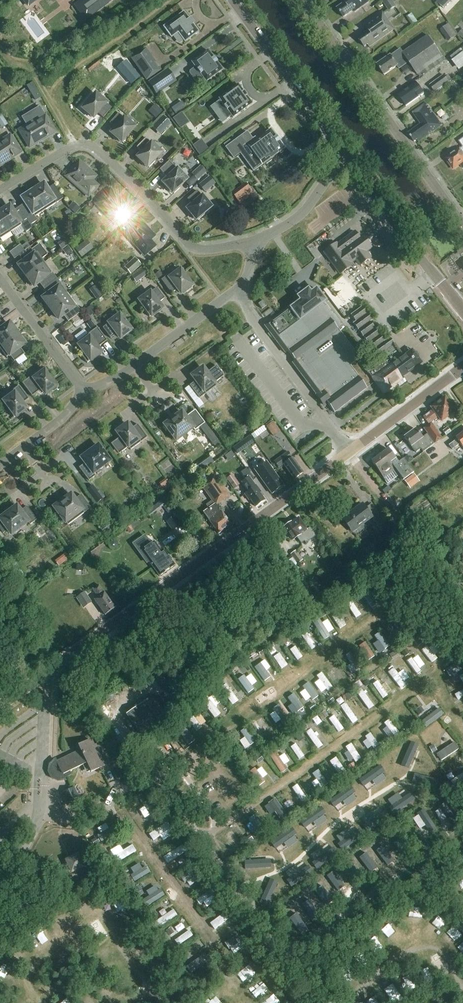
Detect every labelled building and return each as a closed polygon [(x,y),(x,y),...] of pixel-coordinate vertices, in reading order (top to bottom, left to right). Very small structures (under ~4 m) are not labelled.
[(76,6),(85,18),(109,0),(84,0),(76,6)] [(369,2),(367,0),(343,0),(345,2),(337,8),(343,17),(353,10),(354,12),(369,2)] [(396,7),(391,0),(382,0),(381,1),(389,12),(396,7)] [(435,2),(444,9),(452,0),(437,0),(435,2)] [(189,20),(184,12),(163,27),(171,38),(178,33),(185,42),(198,32),(193,25),(193,24),(190,19),(189,20)] [(369,46),(394,28),(382,12),(364,24),(368,30),(358,38),(364,46),(367,44),(369,46)] [(453,22),(444,28),(451,41),(461,35),(453,22)] [(442,57),(427,35),(402,53),(400,49),(390,56),(390,55),(377,65),(384,75),(397,66),(399,69),(408,62),(416,75),(442,57)] [(449,58),(459,71),(462,68),(462,47),(449,58)] [(157,68),(154,64),(156,63),(145,49),(130,59),(146,81),(161,71),(158,67),(157,68)] [(206,83),(223,71),(207,50),(191,63),(194,68),(189,72),(189,74),(194,81),(196,82),(202,78),(206,83)] [(130,85),(140,77),(125,61),(116,69),(130,85)] [(156,96),(176,82),(167,69),(147,83),(156,96)] [(445,77),(443,75),(429,85),(434,93),(451,80),(448,75),(445,77)] [(406,106),(423,94),(415,83),(398,95),(406,106)] [(243,92),(238,85),(218,99),(220,101),(210,108),(221,124),(231,117),(232,118),(252,104),(246,97),(247,97),(244,92),(243,92)] [(111,109),(95,95),(89,102),(87,101),(81,108),(84,110),(83,112),(88,116),(89,115),(93,118),(97,114),(103,119),(111,109)] [(418,142),(441,125),(425,103),(411,113),(420,124),(407,133),(414,142),(416,140),(418,142)] [(156,107),(150,114),(152,116),(155,119),(162,112),(157,107),(156,107)] [(27,127),(20,131),(29,147),(37,143),(37,144),(41,142),(40,141),(54,132),(45,116),(44,116),(38,108),(22,118),(27,127)] [(180,129),(189,123),(181,113),(172,119),(180,129)] [(123,144),(129,137),(127,136),(134,128),(118,114),(109,124),(115,129),(111,134),(115,137),(114,138),(119,143),(120,141),(123,144)] [(159,136),(171,124),(162,116),(151,128),(159,136)] [(284,149),(271,130),(254,142),(247,133),(226,148),(233,158),(240,153),(253,171),(264,163),(266,165),(272,161),(271,159),(278,153),(280,154),(283,152),(282,150),(284,149)] [(7,163),(6,161),(20,152),(9,137),(0,143),(0,166),(3,164),(3,165),(7,163)] [(462,154),(462,138),(458,142),(462,148),(446,159),(453,169),(459,164),(462,169),(462,154)] [(148,169),(155,162),(153,161),(160,154),(145,139),(136,148),(142,154),(138,158),(141,161),(140,163),(145,167),(146,166),(148,169)] [(199,156),(208,150),(201,140),(192,146),(199,156)] [(173,195),(180,188),(179,187),(186,180),(169,162),(159,170),(167,179),(163,183),(166,187),(165,188),(170,193),(171,192),(173,195)] [(85,168),(79,163),(66,177),(88,196),(97,186),(91,181),(95,177),(89,171),(90,170),(86,167),(85,168)] [(197,181),(206,173),(200,166),(191,174),(197,181)] [(209,176),(198,185),(204,193),(215,184),(209,176)] [(33,192),(45,211),(62,199),(53,185),(47,190),(44,185),(33,192)] [(243,202),(253,194),(247,186),(237,194),(243,202)] [(116,197),(110,191),(96,204),(106,214),(105,215),(109,219),(110,218),(117,225),(130,212),(119,200),(120,199),(117,196),(116,197)] [(34,218),(45,211),(33,192),(22,199),(25,204),(19,208),(28,222),(26,219),(32,215),(34,218)] [(197,221),(204,215),(203,214),(210,208),(197,192),(187,200),(192,206),(187,210),(191,214),(189,215),(194,220),(195,219),(197,221)] [(75,214),(80,209),(73,202),(68,208),(75,214)] [(19,208),(12,212),(9,207),(0,213),(0,216),(11,233),(28,222),(19,208)] [(11,233),(0,216),(0,240),(11,233)] [(145,227),(139,221),(125,233),(144,255),(154,246),(149,241),(153,237),(148,230),(149,229),(146,226),(145,227)] [(359,238),(354,232),(336,245),(335,244),(324,252),(340,273),(351,265),(349,263),(355,259),(360,265),(369,258),(365,251),(368,249),(368,245),(362,236),(359,238)] [(82,259),(94,249),(87,241),(75,250),(82,259)] [(25,277),(44,263),(41,259),(47,255),(39,244),(30,251),(29,248),(24,252),(19,256),(23,262),(18,266),(19,267),(18,268),(25,277)] [(24,252),(19,246),(9,253),(14,260),(19,256),(24,252)] [(141,265),(135,258),(124,268),(131,275),(141,265)] [(43,289),(56,279),(44,263),(25,277),(32,287),(33,286),(34,287),(39,283),(43,289)] [(144,268),(131,277),(136,284),(149,274),(144,268)] [(186,279),(180,271),(170,279),(168,276),(161,281),(171,294),(177,289),(181,294),(185,291),(186,292),(191,288),(190,287),(193,285),(187,278),(186,279)] [(160,272),(154,276),(157,280),(163,276),(160,272)] [(50,309),(69,296),(56,279),(43,289),(48,295),(43,299),(44,300),(42,301),(46,306),(48,306),(50,309)] [(153,317),(158,313),(157,312),(161,308),(158,304),(164,299),(156,289),(139,301),(145,309),(143,310),(149,318),(152,316),(153,317)] [(300,301),(268,326),(288,352),(294,361),(320,395),(318,396),(324,404),(326,403),(327,405),(334,413),(366,388),(350,366),(359,359),(338,330),(343,326),(316,290),(310,294),(308,290),(297,298),(299,300),(300,301)] [(69,296),(50,309),(58,320),(63,316),(68,322),(81,313),(69,296)] [(261,309),(266,305),(263,300),(258,304),(261,309)] [(384,341),(370,322),(372,320),(362,306),(350,315),(355,321),(352,323),(377,357),(363,367),(383,394),(403,379),(402,377),(420,363),(411,351),(403,357),(389,337),(384,341)] [(125,324),(119,316),(102,329),(110,339),(116,334),(120,339),(124,336),(125,337),(130,333),(129,332),(132,330),(127,322),(125,324)] [(17,334),(9,324),(4,327),(0,322),(0,347),(17,334)] [(97,328),(76,343),(84,354),(81,356),(87,364),(91,360),(92,362),(98,358),(97,356),(101,353),(97,349),(107,341),(97,328)] [(0,347),(0,350),(6,358),(9,356),(14,362),(24,355),(20,348),(25,345),(24,343),(25,343),(21,337),(20,338),(17,334),(0,347)] [(224,376),(216,366),(206,373),(203,369),(192,376),(195,381),(189,386),(199,399),(216,387),(214,384),(224,376)] [(50,379),(42,369),(22,384),(32,397),(41,390),(45,395),(49,392),(50,393),(55,389),(54,388),(57,386),(52,378),(50,379)] [(17,417),(23,413),(22,412),(26,409),(22,404),(28,400),(18,386),(1,399),(9,410),(8,411),(13,418),(16,416),(17,417)] [(427,434),(434,443),(441,438),(430,422),(438,416),(441,421),(454,411),(444,397),(431,408),(433,410),(423,417),(428,425),(423,429),(426,433),(427,434)] [(220,445),(195,410),(185,418),(181,413),(175,418),(174,417),(170,419),(171,421),(164,426),(176,441),(192,428),(194,431),(199,428),(215,449),(220,445)] [(273,422),(266,427),(273,437),(280,432),(273,422)] [(131,429),(127,425),(117,432),(120,437),(110,444),(118,455),(128,448),(130,451),(147,438),(137,425),(131,429)] [(445,435),(450,431),(447,426),(442,430),(445,435)] [(266,432),(263,427),(251,436),(254,441),(266,432)] [(434,443),(427,434),(421,438),(415,429),(404,437),(415,453),(421,449),(423,452),(434,443)] [(455,438),(456,440),(448,446),(451,450),(459,444),(462,449),(462,432),(455,438)] [(436,457),(448,448),(444,441),(431,451),(436,457)] [(88,482),(95,476),(93,474),(109,461),(98,446),(81,459),(85,464),(78,468),(88,482)] [(398,463),(388,449),(371,461),(383,478),(394,470),(402,481),(414,472),(407,463),(404,459),(398,463)] [(302,473),(287,452),(274,461),(278,467),(283,464),(294,479),(302,473)] [(169,458),(163,464),(167,468),(173,461),(169,458)] [(200,472),(207,467),(202,461),(195,466),(200,472)] [(271,465),(263,470),(261,467),(255,471),(258,476),(271,494),(283,485),(273,472),(275,471),(271,465)] [(255,507),(264,500),(259,494),(261,492),(256,485),(255,486),(252,482),(254,480),(246,468),(239,473),(244,480),(241,482),(248,491),(244,494),(249,501),(250,500),(255,507)] [(233,489),(239,485),(232,475),(226,479),(233,489)] [(215,476),(200,487),(211,501),(206,505),(208,508),(203,512),(218,534),(230,525),(217,506),(230,497),(215,476)] [(166,489),(174,485),(170,477),(162,482),(166,489)] [(98,492),(93,485),(86,491),(96,504),(105,497),(100,491),(98,492)] [(74,500),(71,495),(64,500),(63,499),(59,502),(60,503),(54,508),(67,526),(90,509),(81,495),(74,500)] [(373,507),(367,511),(361,504),(342,518),(352,532),(371,518),(381,532),(388,527),(373,507)] [(14,507),(9,511),(10,512),(0,519),(0,520),(3,524),(0,526),(0,531),(3,534),(8,530),(11,535),(27,522),(29,525),(36,520),(26,507),(20,512),(16,507),(15,508),(14,507)] [(187,518),(182,512),(176,516),(181,523),(187,518)] [(172,530),(179,525),(173,517),(166,522),(172,530)] [(284,527),(293,540),(296,538),(301,544),(304,542),(305,544),(315,537),(309,529),(306,530),(298,518),(291,523),(288,523),(285,525),(284,527)] [(118,546),(117,542),(113,541),(110,543),(111,548),(115,549),(118,546)] [(161,551),(154,541),(151,543),(149,542),(136,551),(146,565),(149,563),(159,576),(174,565),(163,550),(161,551)] [(405,559),(413,553),(410,548),(402,554),(405,559)] [(297,565),(303,560),(296,550),(290,555),(297,565)] [(62,564),(70,558),(66,553),(58,559),(62,564)] [(375,579),(370,582),(373,587),(378,584),(375,579)] [(105,615),(115,608),(98,585),(92,590),(97,597),(93,600),(105,615)] [(374,608),(381,603),(372,588),(364,593),(374,608)] [(83,609),(91,603),(84,592),(75,598),(83,609)] [(329,605),(324,609),(328,613),(333,610),(329,605)] [(323,610),(318,613),(322,619),(327,615),(323,610)] [(341,613),(335,616),(342,628),(348,625),(341,613)] [(290,638),(296,634),(292,629),(286,632),(290,638)] [(314,650),(320,646),(310,630),(304,634),(314,650)] [(385,630),(377,634),(384,650),(392,646),(385,630)] [(276,639),(271,642),(274,648),(280,644),(276,639)] [(368,641),(360,645),(365,656),(374,651),(368,641)] [(431,644),(424,649),(433,664),(441,659),(431,644)] [(292,649),(299,660),(305,656),(298,645),(292,649)] [(262,648),(257,652),(260,657),(266,653),(262,648)] [(347,656),(357,671),(364,666),(353,651),(347,656)] [(283,668),(290,664),(282,652),(275,656),(283,668)] [(417,674),(424,671),(418,657),(411,660),(417,674)] [(269,669),(273,667),(268,659),(256,666),(266,681),(274,676),(269,669)] [(246,660),(241,663),(244,668),(249,665),(246,660)] [(448,666),(452,675),(462,671),(462,660),(448,666)] [(341,663),(333,667),(340,680),(347,677),(341,663)] [(402,689),(409,683),(397,667),(390,672),(402,689)] [(325,671),(318,675),(321,680),(317,682),(323,693),(334,687),(325,671)] [(249,677),(247,674),(239,679),(249,692),(261,683),(254,673),(249,677)] [(307,689),(302,692),(307,701),(313,698),(314,700),(321,696),(312,680),(305,684),(307,689)] [(383,699),(390,695),(381,680),(375,684),(383,699)] [(364,687),(358,691),(370,709),(376,706),(364,687)] [(287,697),(296,713),(306,708),(297,692),(287,697)] [(349,693),(344,697),(347,702),(352,699),(349,693)] [(348,701),(342,705),(354,724),(360,720),(348,701)] [(142,740),(160,728),(143,703),(125,715),(142,740)] [(272,714),(279,724),(290,717),(281,703),(274,707),(276,711),(272,714)] [(312,704),(307,707),(310,712),(316,709),(312,704)] [(443,705),(423,721),(429,728),(448,712),(443,705)] [(418,708),(414,711),(418,716),(423,713),(418,708)] [(327,710),(315,718),(319,723),(330,716),(327,710)] [(185,712),(180,715),(183,720),(188,717),(185,712)] [(340,733),(347,728),(337,713),(330,718),(340,733)] [(296,715),(291,719),(295,723),(299,720),(296,715)] [(258,720),(260,724),(256,726),(260,735),(272,729),(265,716),(258,720)] [(398,737),(404,732),(391,718),(385,724),(398,737)] [(252,745),(259,740),(249,725),(242,731),(252,745)] [(314,728),(308,732),(320,749),(326,745),(314,728)] [(422,734),(412,740),(418,752),(429,747),(422,734)] [(300,735),(294,738),(298,743),(303,740),(300,735)] [(384,739),(380,743),(383,747),(388,743),(384,739)] [(88,741),(87,740),(84,740),(82,741),(80,743),(80,744),(78,746),(80,750),(57,762),(56,763),(53,766),(52,765),(50,771),(53,776),(58,779),(63,778),(71,774),(69,771),(84,764),(88,772),(90,771),(90,772),(108,763),(98,743),(93,746),(90,740),(88,741)] [(357,763),(364,758),(355,742),(347,747),(357,763)] [(462,750),(462,746),(461,742),(441,751),(444,759),(462,750)] [(282,745),(277,748),(280,753),(285,750),(282,745)] [(245,752),(240,756),(244,761),(249,757),(245,752)] [(258,764),(263,760),(259,755),(254,759),(258,764)] [(262,784),(272,776),(263,764),(252,773),(262,784)] [(353,764),(346,768),(349,772),(356,768),(353,764)] [(428,770),(433,781),(444,775),(439,764),(428,770)] [(375,766),(366,773),(375,786),(384,779),(375,766)] [(448,766),(442,769),(446,775),(451,772),(448,766)] [(121,768),(112,772),(116,782),(125,777),(121,768)] [(455,778),(458,785),(462,783),(462,774),(455,778)] [(333,775),(327,779),(331,784),(336,781),(333,775)] [(370,790),(361,777),(353,782),(362,795),(370,790)] [(67,807),(80,800),(74,788),(61,794),(67,807)] [(344,805),(353,799),(346,789),(337,795),(344,805)] [(312,792),(307,795),(311,801),(316,797),(312,792)] [(415,806),(422,801),(417,793),(410,798),(415,806)] [(142,795),(137,799),(140,804),(146,800),(142,795)] [(284,820),(291,816),(279,797),(272,802),(284,820)] [(153,800),(142,806),(152,825),(163,819),(153,800)] [(419,810),(421,816),(430,813),(428,807),(419,810)] [(384,816),(376,821),(382,830),(390,824),(384,816)] [(249,825),(256,834),(265,827),(257,818),(249,825)] [(295,823),(301,835),(307,832),(301,820),(295,823)] [(270,821),(265,824),(268,830),(274,826),(270,821)] [(162,836),(164,840),(176,834),(169,822),(150,833),(154,840),(162,836)] [(103,841),(119,833),(116,825),(99,833),(103,841)] [(228,834),(240,852),(248,846),(236,829),(228,834)] [(250,836),(245,840),(248,844),(253,840),(250,836)] [(345,853),(353,848),(346,836),(338,840),(345,853)] [(95,838),(89,841),(93,847),(98,843),(95,838)] [(382,840),(382,858),(398,858),(397,840),(382,840)] [(113,849),(120,861),(140,850),(136,843),(126,849),(123,844),(113,849)] [(169,862),(189,852),(186,844),(165,855),(169,862)] [(366,851),(354,856),(361,872),(373,867),(366,851)] [(70,874),(85,868),(78,853),(64,860),(70,874)] [(187,863),(192,860),(188,854),(184,857),(187,863)] [(333,872),(343,887),(356,878),(346,863),(333,872)] [(136,881),(152,873),(149,866),(132,874),(136,881)] [(187,885),(203,879),(198,868),(183,873),(187,885)] [(299,885),(308,880),(303,872),(295,876),(299,885)] [(129,878),(123,882),(126,887),(132,884),(129,878)] [(314,885),(322,900),(335,894),(328,878),(314,885)] [(74,889),(68,884),(63,892),(69,896),(74,889)] [(137,886),(132,889),(135,894),(140,891),(137,886)] [(165,888),(146,897),(150,905),(168,895),(165,888)] [(206,902),(209,906),(219,900),(213,889),(198,899),(201,905),(206,902)] [(299,899),(294,914),(312,919),(316,905),(299,899)] [(151,909),(147,913),(150,918),(155,915),(151,909)] [(177,909),(159,918),(163,925),(181,915),(177,909)] [(216,929),(232,917),(227,911),(211,923),(216,929)] [(169,929),(164,932),(167,937),(172,934),(169,929)] [(192,929),(176,939),(179,945),(196,935),(192,929)] [(77,948),(83,956),(92,950),(87,942),(77,948)] [(193,972),(213,960),(208,952),(188,964),(193,972)] [(70,953),(61,959),(67,968),(76,961),(70,953)] [(239,976),(246,983),(257,973),(250,966),(239,976)] [(406,987),(415,984),(412,975),(403,979),(406,987)] [(384,987),(391,1000),(400,995),(393,982),(384,987)]
